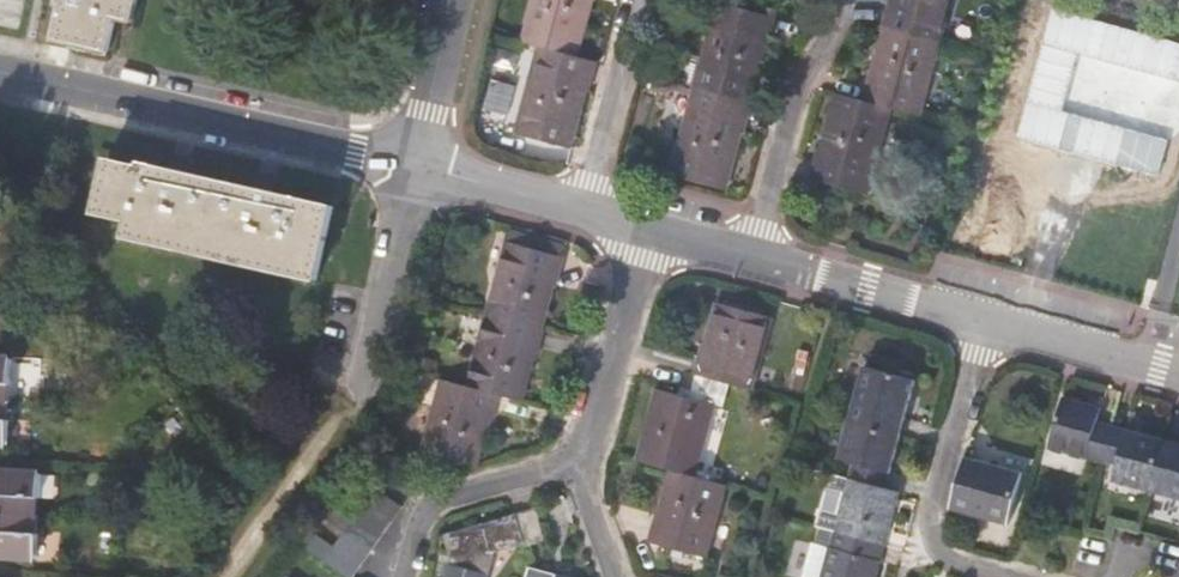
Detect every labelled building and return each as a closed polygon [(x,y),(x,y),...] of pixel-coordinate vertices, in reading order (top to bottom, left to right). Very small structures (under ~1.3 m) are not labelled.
[(58,6),(62,7),(54,40),(108,52),(115,18),(132,22),(137,0),(60,0),(58,6)] [(522,39),(540,45),(577,56),(593,0),(532,0),(522,39)] [(775,15),(717,0),(668,174),(726,190),(775,15)] [(862,99),(893,107),(920,115),(952,0),(891,0),(862,99)] [(595,61),(577,56),(540,45),(515,132),(571,147),(595,61)] [(868,194),(893,107),(862,99),(837,92),(812,179),(868,194)] [(174,156),(171,169),(189,173),(192,160),(174,156)] [(171,169),(143,162),(142,166),(109,159),(97,210),(131,219),(127,235),(315,278),(332,205),(274,192),(257,188),(189,173),(171,169)] [(259,175),(257,188),(274,192),(277,179),(259,175)] [(523,400),(564,249),(511,233),(469,385),(498,393),(523,400)] [(692,397),(717,404),(722,405),(729,384),(751,388),(772,317),(720,302),(692,397)] [(5,445),(10,356),(0,356),(0,444),(5,445)] [(866,366),(850,421),(840,457),(891,471),(917,380),(866,366)] [(498,393),(469,385),(444,378),(424,450),(479,465),(498,393)] [(639,460),(673,470),(696,476),(717,404),(692,397),(660,388),(639,460)] [(1118,465),(1128,428),(1113,424),(1116,410),(1063,394),(1048,446),(1118,465)] [(1128,428),(1118,465),(1114,480),(1178,498),(1178,442),(1128,428)] [(967,458),(953,508),(1008,523),(1022,472),(967,458)] [(35,559),(39,469),(0,467),(0,557),(35,559)] [(727,485),(696,476),(673,470),(652,541),(706,556),(727,485)] [(853,478),(842,517),(888,529),(889,530),(900,492),(853,478)] [(302,544),(349,576),(352,576),(402,505),(376,488),(356,517),(333,501),(323,514),(346,532),(335,547),(311,531),(302,544)] [(448,534),(457,566),(489,574),(495,552),(545,536),(537,508),(448,534)] [(829,547),(831,547),(879,561),(888,529),(842,517),(838,516),(829,547)] [(831,547),(829,547),(815,543),(806,576),(876,576),(881,561),(879,561),(831,547)] [(489,574),(457,566),(451,564),(447,576),(488,576),(489,574)] [(527,576),(558,576),(529,569),(527,576)]
